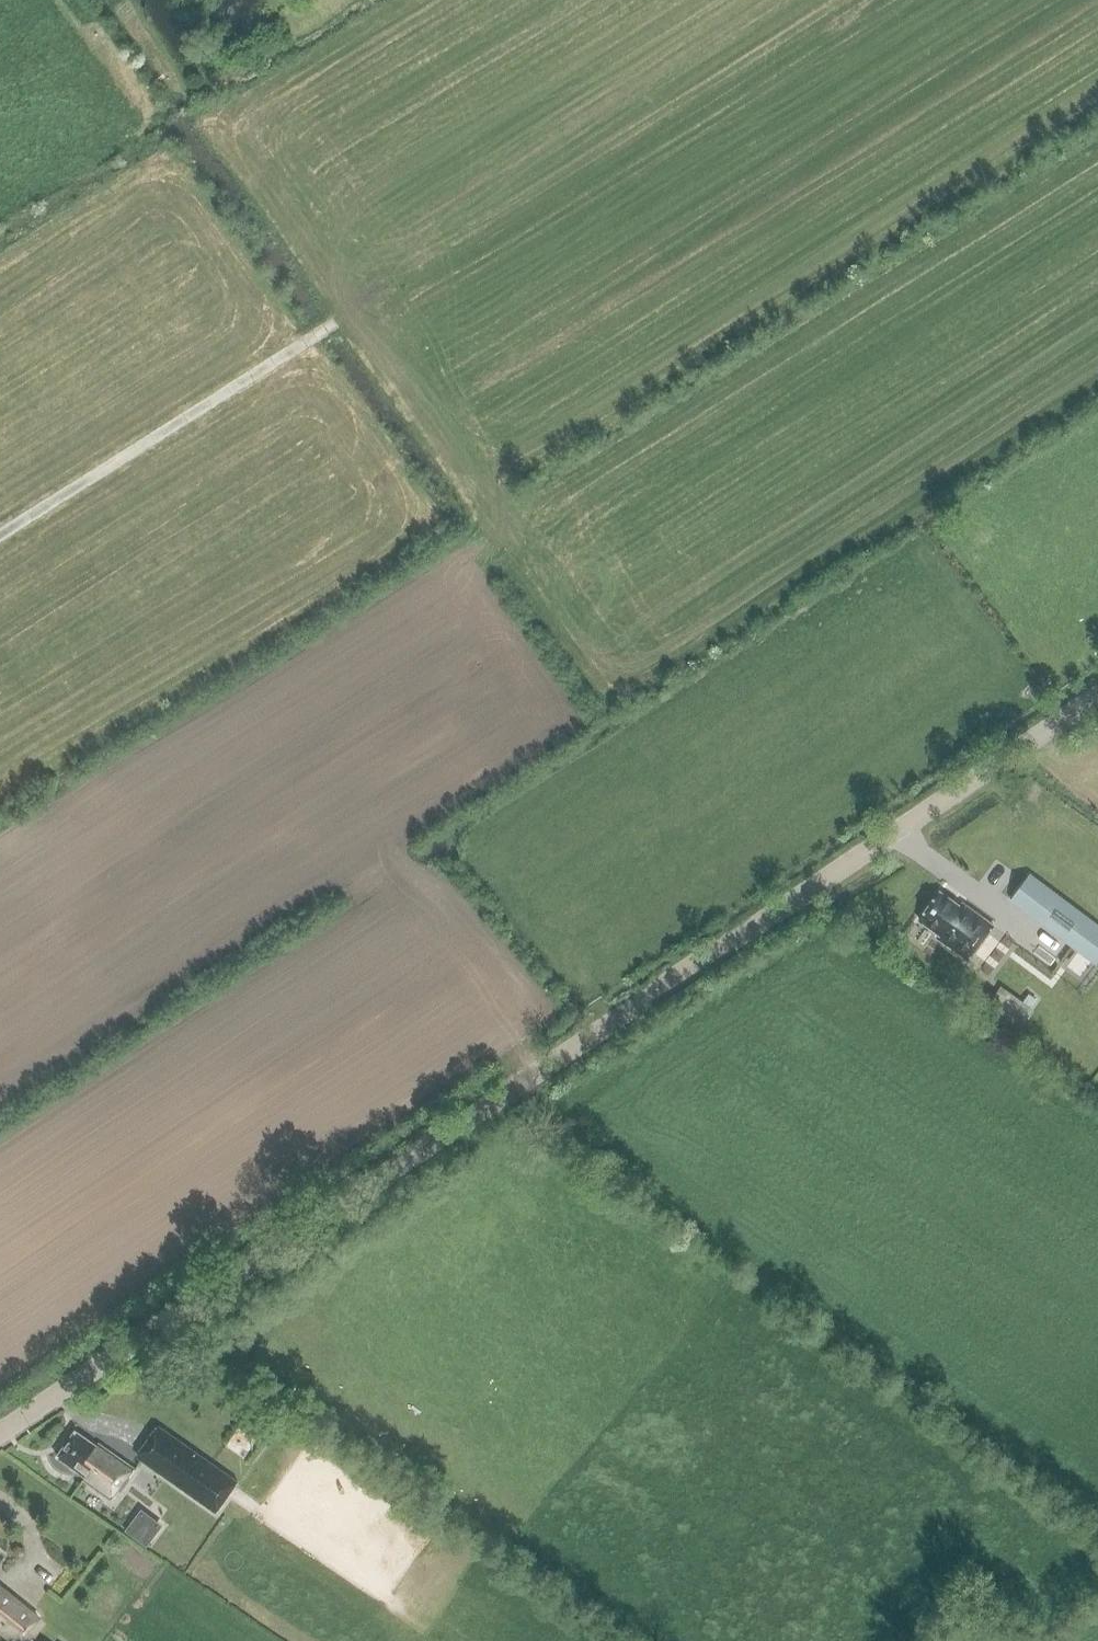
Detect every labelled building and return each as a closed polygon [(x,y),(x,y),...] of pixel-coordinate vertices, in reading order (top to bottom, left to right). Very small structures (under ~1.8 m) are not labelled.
[(1074,945),(1080,937),(1097,949),(1097,927),(1048,891),(1032,914),(1074,945)] [(938,939),(967,961),(994,926),(963,904),(961,907),(940,893),(920,921),(940,935),(938,939)] [(1004,937),(1034,957),(1048,937),(1019,916),(1004,937)] [(1003,983),(998,979),(980,1005),(1021,1032),(1036,1010),(1031,1007),(1037,999),(1028,994),(1023,1001),(1001,986),(1003,983)] [(211,1437),(227,1448),(241,1458),(263,1427),(249,1417),(233,1406),(218,1396),(196,1427),(211,1437)] [(179,1447),(157,1430),(139,1453),(184,1485),(182,1489),(216,1514),(237,1485),(181,1443),(179,1447)] [(136,1470),(99,1443),(96,1446),(76,1432),(58,1457),(86,1477),(83,1480),(112,1501),(136,1470)] [(143,1544),(160,1522),(139,1506),(122,1528),(143,1544)] [(41,1617),(0,1584),(0,1634),(9,1640),(22,1640),(41,1617)]
